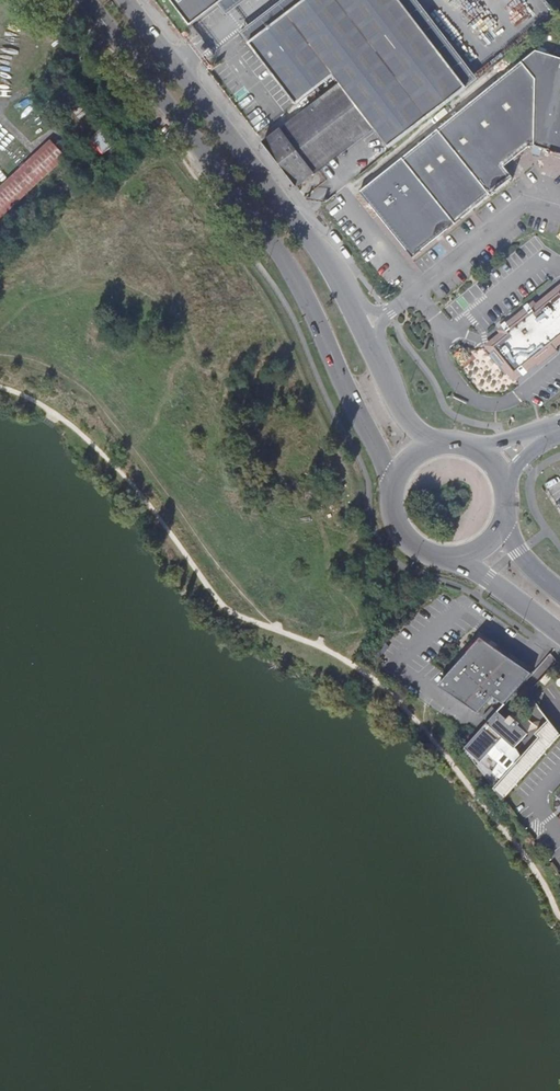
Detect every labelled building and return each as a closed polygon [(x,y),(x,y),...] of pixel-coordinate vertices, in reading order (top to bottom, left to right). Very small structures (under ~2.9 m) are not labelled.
[(189,25),(213,6),(217,3),(221,0),(170,0),(189,25)] [(217,3),(226,13),(243,0),(221,0),(217,3)] [(248,42),(282,16),(286,13),(333,74),(340,83),(373,127),(379,136),(387,147),(478,79),(417,0),(280,0),(240,31),(248,42)] [(286,13),(282,16),(248,42),(295,103),(329,77),(333,74),(286,13)] [(522,61),(536,78),(534,144),(559,153),(559,57),(536,50),(522,61)] [(490,194),(512,177),(504,166),(529,145),(534,144),(536,78),(522,61),(438,129),(490,194)] [(340,83),(263,142),(296,186),(307,178),(373,127),(340,83)] [(104,128),(90,136),(100,153),(114,145),(104,128)] [(402,157),(455,223),(490,194),(438,129),(402,157)] [(66,156),(50,140),(0,186),(0,218),(66,156)] [(413,257),(455,223),(402,157),(360,191),(413,257)] [(492,354),(495,351),(492,346),(507,333),(504,330),(533,307),(536,310),(559,291),(559,284),(537,303),(534,300),(497,329),(500,332),(485,345),(492,354)] [(492,354),(508,375),(518,367),(522,371),(527,367),(529,370),(536,364),(538,366),(558,350),(556,348),(553,344),(559,338),(559,291),(536,310),(533,307),(504,330),(507,333),(492,346),(495,351),(492,354)] [(514,382),(529,370),(527,367),(522,371),(518,367),(508,375),(514,382)] [(505,705),(532,674),(515,663),(503,665),(501,655),(480,641),(437,689),(478,715),(493,698),(505,705)] [(551,678),(547,674),(540,682),(544,686),(551,678)] [(508,720),(499,712),(465,749),(466,750),(491,770),(513,747),(515,749),(528,734),(518,725),(520,723),(511,715),(508,720)] [(554,741),(559,736),(547,721),(534,735),(538,738),(529,748),(539,757),(554,741)] [(529,748),(509,769),(519,779),(539,757),(529,748)] [(500,780),(493,787),(502,798),(512,787),(519,779),(509,769),(500,780)]
